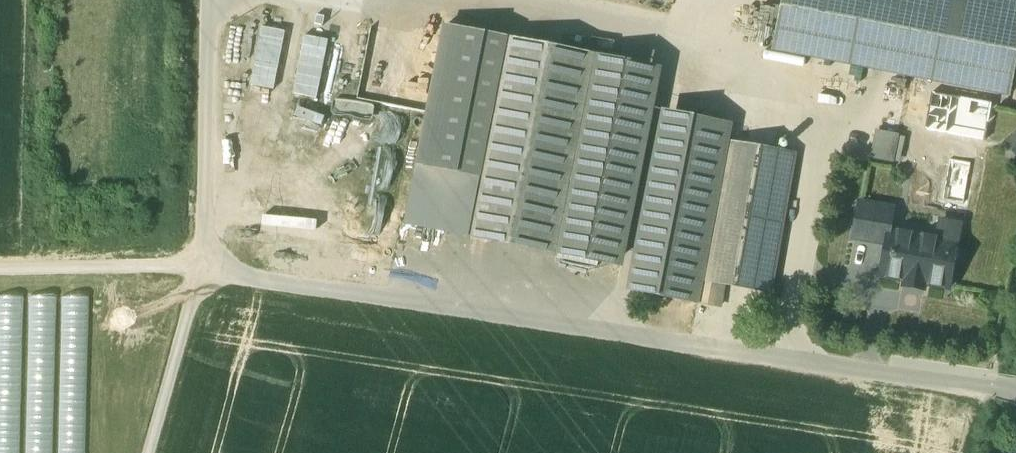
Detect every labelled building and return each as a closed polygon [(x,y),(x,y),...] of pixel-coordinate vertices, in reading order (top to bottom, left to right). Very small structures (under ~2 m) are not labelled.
[(773,50),(1009,95),(1015,57),(1015,0),(782,0),(773,50)] [(262,25),(251,83),(275,87),(286,29),(262,25)] [(467,234),(506,39),(446,27),(407,223),(467,234)] [(321,95),(326,37),(303,35),(297,93),(321,95)] [(592,56),(506,39),(467,234),(553,251),(592,56)] [(592,56),(553,251),(614,263),(652,68),(592,56)] [(694,117),(673,113),(638,292),(696,303),(700,279),(724,143),(722,142),(726,123),(694,117)] [(895,137),(877,133),(872,156),(891,160),(895,137)] [(1006,141),(1015,153),(1015,133),(1006,141)] [(794,155),(724,143),(700,279),(724,283),(770,291),(794,155)] [(893,209),(859,203),(853,238),(885,244),(888,230),(889,230),(893,209)] [(889,230),(888,230),(885,244),(880,276),(904,280),(903,286),(924,290),(925,283),(949,288),(953,265),(959,261),(960,254),(956,248),(957,242),(889,230)] [(724,283),(700,279),(696,302),(720,306),(724,283)]
